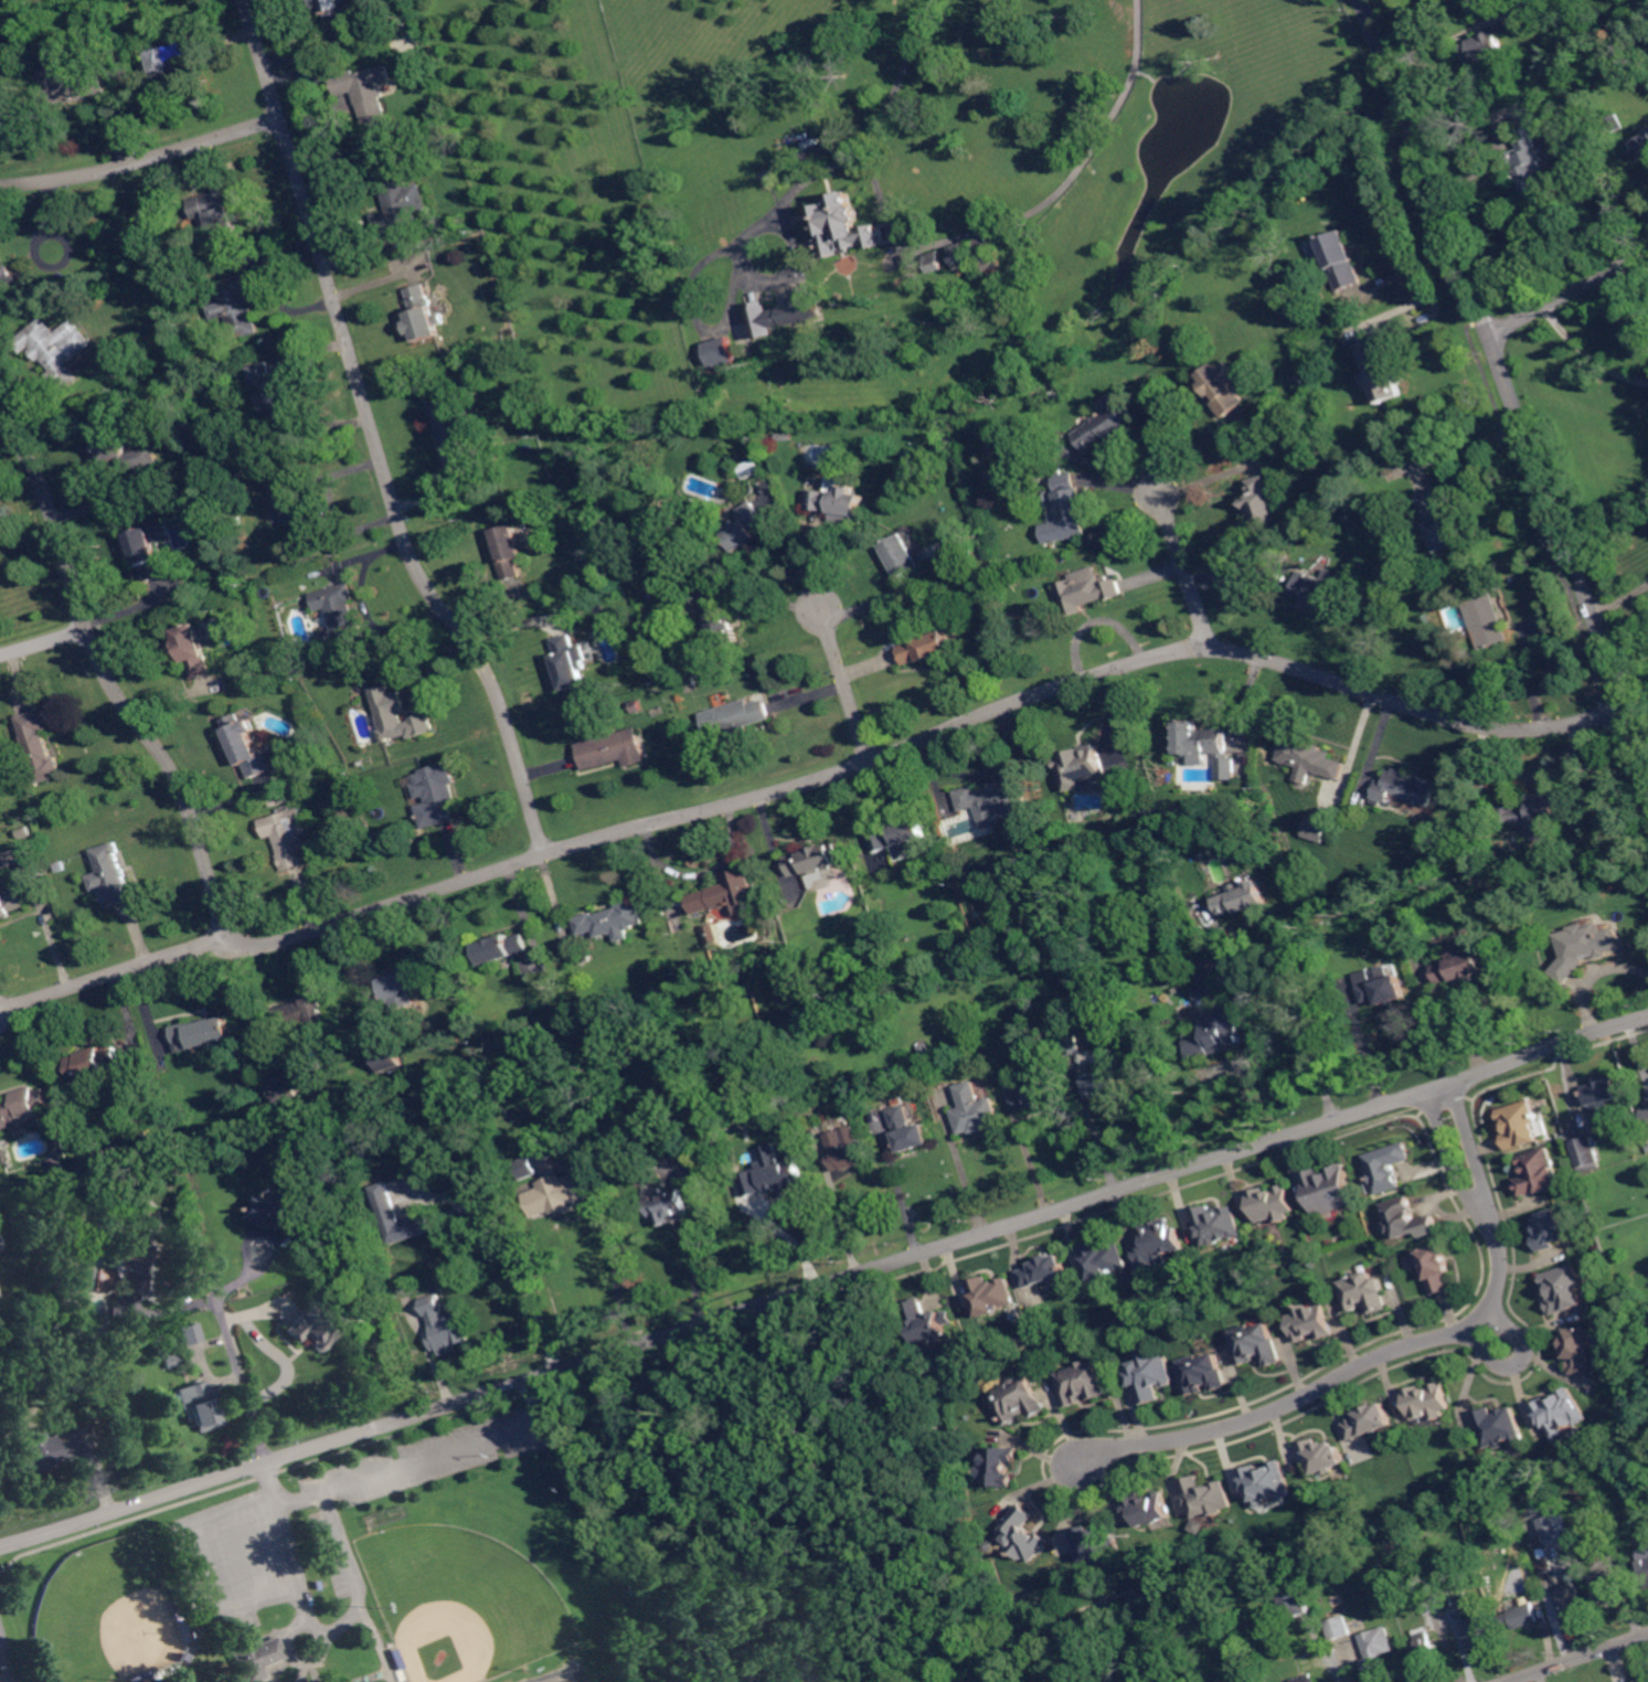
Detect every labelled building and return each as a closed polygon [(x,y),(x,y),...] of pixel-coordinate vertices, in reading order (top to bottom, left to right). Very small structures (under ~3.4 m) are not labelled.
[(313,9),(311,0),(353,0),(355,9),(347,12),(350,24),(330,30),(326,13),(321,14),(319,8),(313,9)] [(1525,15),(1521,6),(1535,1),(1540,10),(1525,15)] [(1491,32),(1497,30),(1505,52),(1469,64),(1461,43),(1482,35),(1481,32),(1490,29),(1491,32)] [(155,78),(148,52),(190,41),(193,55),(179,60),(182,71),(155,78)] [(108,95),(95,97),(94,95),(88,96),(89,99),(66,104),(66,102),(47,106),(40,72),(59,67),(61,75),(81,71),(79,66),(100,62),(108,95)] [(393,79),(383,83),(386,96),(383,97),(390,118),(365,126),(355,92),(338,96),(332,76),(355,70),(358,74),(389,65),(393,79)] [(1613,134),(1605,120),(1618,113),(1626,127),(1613,134)] [(1541,161),(1544,169),(1535,172),(1542,191),(1525,198),(1516,170),(1517,169),(1514,161),(1511,161),(1508,153),(1520,149),(1518,143),(1522,142),(1518,131),(1533,126),(1539,140),(1537,141),(1544,160),(1541,161)] [(1645,131),(1647,129),(1647,157),(1642,160),(1634,142),(1647,135),(1645,131)] [(408,187),(421,183),(428,209),(417,212),(419,222),(378,234),(372,215),(387,210),(376,171),(402,164),(408,187)] [(240,232),(216,238),(209,214),(195,217),(190,201),(227,190),(240,232)] [(857,205),(860,204),(868,233),(872,232),(874,242),(852,247),(850,238),(830,244),(820,207),(840,202),(838,195),(852,192),(857,205)] [(1364,281),(1340,290),(1330,264),(1320,267),(1317,258),(1327,255),(1321,239),(1346,231),(1364,281)] [(996,252),(999,251),(1004,266),(988,272),(978,241),(991,236),(996,252)] [(958,266),(951,247),(966,242),(972,260),(958,266)] [(948,273),(944,274),(943,270),(934,274),(928,255),(943,251),(948,273)] [(22,294),(0,300),(0,256),(3,267),(10,265),(13,276),(17,275),(22,294)] [(259,332),(234,339),(227,316),(212,320),(208,306),(223,301),(217,283),(258,270),(264,289),(248,294),(259,332)] [(436,316),(443,313),(446,323),(438,326),(440,334),(417,341),(415,333),(411,334),(407,322),(411,321),(408,313),(414,311),(407,289),(426,284),(436,316)] [(811,317),(775,327),(776,332),(757,338),(749,309),(768,304),(770,312),(807,302),(811,317)] [(57,332),(72,320),(93,343),(67,365),(77,377),(62,391),(49,375),(54,371),(44,359),(41,361),(33,351),(35,349),(33,347),(25,353),(15,342),(44,317),(57,332)] [(741,370),(715,377),(713,368),(705,370),(699,349),(705,348),(704,344),(731,336),(741,370)] [(1405,395),(1381,405),(1374,387),(1367,390),(1361,376),(1369,373),(1360,351),(1383,341),(1405,395)] [(276,385),(289,381),(294,396),(288,397),(295,420),(300,418),(304,430),(264,444),(259,429),(274,425),(261,384),(254,385),(249,366),(268,362),(276,385)] [(1224,371),(1231,366),(1238,377),(1232,382),(1236,387),(1237,385),(1243,393),(1242,394),(1247,402),(1225,417),(1215,404),(1221,400),(1216,394),(1213,396),(1204,384),(1208,382),(1203,375),(1219,363),(1224,371)] [(1112,440),(1109,438),(1089,451),(1076,434),(1114,408),(1109,402),(1126,390),(1144,416),(1134,423),(1135,425),(1112,440)] [(460,413),(470,409),(475,426),(466,428),(471,447),(468,448),(472,464),(449,470),(429,403),(456,395),(460,413)] [(128,454),(152,446),(158,462),(125,473),(119,458),(107,462),(98,432),(130,422),(134,433),(123,436),(128,454)] [(744,480),(738,467),(757,459),(763,472),(744,480)] [(1046,544),(1043,525),(1062,522),(1056,492),(1060,491),(1056,476),(1077,472),(1091,535),(1046,544)] [(1280,520),(1261,526),(1255,512),(1251,514),(1245,498),(1253,496),(1248,480),(1265,475),(1280,520)] [(857,493),(866,494),(863,515),(833,512),(834,511),(809,508),(811,489),(830,491),(831,478),(847,480),(846,485),(858,486),(857,493)] [(1445,518),(1449,515),(1453,524),(1455,524),(1458,535),(1457,535),(1460,544),(1439,552),(1417,497),(1436,490),(1444,509),(1442,509),(1445,518)] [(757,532),(761,537),(738,552),(723,528),(735,520),(738,526),(747,521),(741,510),(754,501),(768,524),(757,532)] [(163,576),(147,581),(142,565),(139,566),(137,556),(135,557),(127,534),(159,524),(164,541),(155,544),(163,576)] [(504,581),(499,563),(502,562),(493,531),(514,524),(524,557),(518,560),(522,575),(504,581)] [(897,578),(880,545),(904,533),(921,566),(897,578)] [(1335,583),(1341,584),(1331,613),(1304,604),(1305,599),(1289,595),(1298,571),(1307,574),(1305,578),(1311,581),(1314,575),(1322,578),(1326,569),(1338,573),(1335,583)] [(1088,578),(1102,575),(1102,576),(1108,574),(1110,581),(1119,578),(1125,595),(1106,600),(1106,598),(1084,606),(1085,610),(1067,617),(1057,585),(1074,579),(1073,576),(1086,572),(1088,578)] [(357,625),(362,624),(365,636),(325,649),(319,634),(333,630),(327,608),(316,611),(311,594),(350,583),(354,599),(350,602),(357,625)] [(1481,650),(1464,603),(1492,592),(1510,639),(1481,650)] [(729,610),(731,609),(741,641),(719,648),(715,634),(706,637),(703,625),(712,622),(710,617),(712,616),(706,599),(724,594),(729,610)] [(212,672),(194,678),(190,662),(187,663),(176,630),(196,624),(212,672)] [(598,637),(595,627),(607,624),(610,634),(598,637)] [(923,661),(923,660),(906,664),(901,647),(948,630),(955,651),(923,661)] [(575,647),(583,645),(588,660),(585,661),(587,668),(582,670),(586,685),(565,691),(555,657),(559,656),(554,639),(572,634),(575,647)] [(689,694),(685,681),(697,678),(700,691),(689,694)] [(392,693),(401,691),(407,711),(401,713),(404,723),(412,721),(411,718),(430,713),(435,731),(410,738),(408,734),(383,742),(380,731),(383,730),(371,690),(390,684),(392,693)] [(752,704),(767,699),(773,718),(749,726),(751,731),(736,735),(734,731),(710,738),(702,713),(751,699),(752,704)] [(635,714),(632,703),(641,701),(645,712),(635,714)] [(53,757),(57,756),(63,776),(38,784),(18,717),(43,710),(50,730),(45,731),(53,757)] [(242,723),(252,718),(256,731),(249,733),(259,756),(266,754),(273,769),(251,778),(245,764),(240,766),(225,731),(231,728),(226,718),(238,714),(242,723)] [(1227,754),(1206,754),(1206,764),(1191,764),(1191,754),(1178,754),(1178,722),(1200,722),(1200,728),(1227,728),(1227,754)] [(650,760),(627,767),(625,759),(585,770),(577,745),(640,727),(650,760)] [(1295,741),(1296,738),(1322,747),(1322,749),(1332,753),(1330,758),(1344,763),(1339,779),(1311,770),(1307,785),(1295,780),(1298,767),(1277,759),(1285,737),(1295,741)] [(1068,791),(1057,757),(1098,745),(1107,774),(1082,781),(1084,787),(1068,791)] [(1235,779),(1219,778),(1219,757),(1235,758),(1235,779)] [(458,803),(453,805),(457,819),(424,830),(417,806),(428,802),(426,796),(417,798),(414,786),(425,783),(422,770),(451,762),(457,783),(453,785),(458,803)] [(1031,805),(1012,810),(1013,816),(1002,819),(1003,823),(985,829),(978,807),(963,811),(956,791),(976,785),(978,792),(993,788),(992,785),(1006,780),(1006,784),(1009,784),(1006,773),(1020,768),(1031,805)] [(1437,781),(1429,807),(1391,795),(1387,802),(1371,798),(1376,779),(1385,781),(1389,770),(1393,771),(1394,768),(1437,781)] [(1557,821),(1549,821),(1549,843),(1530,843),(1530,824),(1498,824),(1499,808),(1531,808),(1532,796),(1557,796),(1557,821)] [(304,849),(298,851),(302,864),(283,871),(277,855),(279,854),(273,835),(265,839),(259,821),(300,807),(306,822),(296,826),(304,849)] [(1323,841),(1327,821),(1306,816),(1302,836),(1323,841)] [(876,853),(872,837),(894,829),(893,827),(922,818),(927,837),(876,853)] [(127,883),(130,882),(135,898),(110,906),(106,894),(92,850),(117,842),(120,852),(117,853),(127,883)] [(843,864),(809,875),(807,871),(793,876),(786,858),(802,852),(804,854),(837,843),(843,864)] [(10,871),(4,854),(22,848),(28,864),(10,871)] [(745,906),(747,913),(737,916),(733,904),(717,909),(716,907),(695,915),(689,895),(731,882),(729,874),(748,867),(759,901),(745,906)] [(1269,908),(1257,913),(1256,909),(1247,912),(1247,911),(1238,914),(1237,911),(1221,916),(1215,898),(1230,893),(1229,887),(1246,881),(1246,884),(1259,880),(1269,908)] [(11,915),(0,919),(0,896),(21,890),(26,906),(10,912),(11,915)] [(646,923),(636,926),(637,928),(629,930),(632,938),(619,943),(616,933),(599,937),(597,930),(582,935),(576,918),(596,913),(597,915),(620,907),(619,905),(639,898),(646,923)] [(1148,937),(1145,920),(1159,916),(1163,933),(1148,937)] [(1598,926),(1602,926),(1603,932),(1614,927),(1620,948),(1606,952),(1607,956),(1596,960),(1595,957),(1583,960),(1584,962),(1562,986),(1548,972),(1561,958),(1553,936),(1570,930),(1569,928),(1583,924),(1583,926),(1597,922),(1598,926)] [(712,945),(706,928),(717,924),(723,941),(712,945)] [(531,950),(485,966),(478,945),(510,935),(511,939),(525,934),(531,950)] [(1465,956),(1481,950),(1487,971),(1456,981),(1455,978),(1438,982),(1434,965),(1449,960),(1447,952),(1463,948),(1465,956)] [(416,1003),(396,1011),(392,1000),(389,1001),(380,977),(418,964),(426,988),(412,993),(416,1003)] [(1374,982),(1400,975),(1406,997),(1380,1005),(1379,999),(1364,1003),(1354,973),(1370,969),(1374,982)] [(1197,1002),(1192,987),(1200,984),(1197,973),(1212,970),(1220,996),(1197,1002)] [(311,1025),(310,1023),(279,1034),(273,1010),(302,1000),(301,998),(320,992),(329,1020),(311,1025)] [(1211,1054),(1211,1053),(1192,1058),(1188,1041),(1205,1035),(1202,1022),(1206,1021),(1205,1018),(1222,1013),(1220,1007),(1232,1003),(1244,1045),(1211,1054)] [(233,1039),(179,1053),(171,1028),(203,1019),(204,1023),(227,1018),(233,1039)] [(1065,1057),(1060,1042),(1076,1035),(1082,1051),(1065,1057)] [(924,1062),(921,1047),(931,1044),(934,1060),(924,1062)] [(100,1052),(116,1046),(121,1064),(105,1068),(107,1073),(75,1083),(66,1057),(98,1046),(100,1052)] [(381,1073),(375,1053),(398,1046),(404,1065),(381,1073)] [(1101,1098),(1101,1096),(1082,1103),(1074,1078),(1097,1071),(1095,1063),(1108,1058),(1119,1093),(1101,1098)] [(295,1079),(300,1077),(306,1096),(280,1104),(274,1079),(293,1074),(295,1079)] [(1606,1080),(1614,1078),(1619,1098),(1609,1101),(1612,1111),(1596,1117),(1593,1106),(1587,1107),(1582,1087),(1591,1085),(1589,1080),(1605,1076),(1606,1080)] [(971,1135),(970,1132),(960,1135),(953,1109),(963,1106),(957,1086),(986,1077),(1000,1121),(991,1125),(992,1128),(971,1135)] [(1062,1104),(1046,1108),(1045,1104),(1032,1107),(1031,1104),(1017,1108),(1011,1092),(1055,1079),(1062,1104)] [(391,1098),(389,1085),(396,1083),(398,1096),(391,1098)] [(13,1126),(0,1130),(0,1112),(7,1109),(4,1101),(13,1098),(12,1094),(33,1087),(34,1093),(44,1089),(51,1108),(38,1113),(41,1124),(25,1128),(23,1119),(12,1122),(13,1126)] [(1540,1121),(1535,1122),(1542,1140),(1512,1150),(1507,1136),(1511,1133),(1507,1119),(1502,1120),(1499,1110),(1532,1099),(1540,1121)] [(913,1127),(925,1122),(932,1143),(902,1152),(890,1109),(906,1105),(913,1127)] [(861,1141),(864,1141),(871,1160),(836,1171),(830,1151),(832,1151),(827,1135),(857,1126),(861,1141)] [(1602,1169),(1582,1174),(1581,1169),(1580,1169),(1571,1142),(1593,1136),(1602,1162),(1601,1163),(1602,1169)] [(1379,1194),(1367,1156),(1408,1142),(1412,1152),(1411,1152),(1413,1159),(1395,1164),(1402,1186),(1379,1194)] [(1555,1191),(1555,1190),(1541,1194),(1541,1192),(1523,1197),(1517,1180),(1527,1177),(1521,1157),(1551,1147),(1564,1189),(1555,1191)] [(520,1179),(538,1172),(531,1155),(513,1163),(520,1179)] [(53,1172),(50,1161),(62,1158),(65,1169),(53,1172)] [(780,1164),(797,1160),(804,1182),(767,1194),(759,1172),(766,1170),(764,1162),(778,1158),(780,1164)] [(1357,1203),(1315,1217),(1301,1174),(1316,1170),(1318,1177),(1326,1173),(1325,1170),(1343,1163),(1357,1203)] [(589,1196),(571,1203),(573,1207),(553,1215),(552,1211),(533,1217),(524,1194),(542,1186),(541,1182),(560,1174),(562,1179),(580,1172),(589,1196)] [(403,1223),(430,1213),(436,1231),(392,1246),(372,1189),(390,1183),(403,1223)] [(1296,1212),(1289,1214),(1290,1220),(1277,1224),(1275,1218),(1259,1224),(1251,1192),(1266,1188),(1267,1190),(1288,1184),(1296,1212)] [(663,1193),(680,1189),(689,1217),(659,1226),(656,1217),(652,1218),(644,1193),(662,1186),(663,1193)] [(304,1202),(295,1218),(290,1216),(281,1233),(274,1228),(273,1229),(263,1224),(263,1223),(252,1216),(261,1202),(259,1201),(262,1195),(263,1196),(265,1193),(276,1200),(281,1191),(304,1202)] [(1412,1213),(1415,1212),(1418,1221),(1436,1215),(1442,1233),(1422,1238),(1421,1234),(1394,1242),(1383,1204),(1412,1196),(1415,1210),(1411,1211),(1412,1213)] [(1213,1210),(1224,1206),(1225,1209),(1234,1206),(1244,1236),(1233,1239),(1232,1238),(1220,1243),(1220,1244),(1213,1246),(1213,1245),(1205,1247),(1193,1210),(1206,1206),(1206,1207),(1212,1205),(1213,1210)] [(1541,1252),(1535,1235),(1541,1233),(1537,1222),(1541,1221),(1539,1215),(1559,1209),(1569,1238),(1556,1243),(1556,1246),(1541,1252)] [(1173,1229),(1178,1227),(1184,1249),(1167,1255),(1171,1268),(1159,1271),(1159,1268),(1142,1274),(1135,1249),(1142,1246),(1140,1241),(1146,1238),(1141,1226),(1170,1217),(1173,1229)] [(151,1259),(146,1258),(143,1267),(142,1267),(141,1271),(149,1274),(145,1295),(119,1290),(123,1271),(114,1269),(118,1244),(110,1243),(114,1228),(149,1235),(147,1246),(153,1247),(151,1259)] [(1103,1247),(1108,1245),(1109,1249),(1110,1248),(1109,1245),(1120,1242),(1129,1268),(1110,1275),(1112,1276),(1093,1282),(1082,1246),(1101,1239),(1103,1247)] [(1435,1296),(1421,1252),(1443,1244),(1452,1271),(1447,1273),(1453,1290),(1435,1296)] [(1068,1276),(1024,1289),(1019,1271),(1033,1267),(1033,1264),(1041,1262),(1041,1259),(1053,1255),(1053,1257),(1062,1255),(1068,1276)] [(1587,1306),(1555,1317),(1549,1300),(1553,1299),(1550,1289),(1549,1289),(1543,1275),(1576,1263),(1584,1286),(1581,1287),(1587,1306)] [(1374,1279),(1380,1277),(1390,1309),(1372,1314),(1368,1301),(1359,1305),(1360,1308),(1349,1311),(1340,1281),(1372,1271),(1374,1279)] [(991,1284),(996,1281),(997,1284),(998,1284),(998,1281),(1009,1278),(1018,1305),(999,1310),(1000,1312),(981,1318),(970,1282),(989,1276),(991,1284)] [(445,1320),(459,1316),(467,1341),(455,1345),(457,1351),(440,1356),(438,1349),(433,1351),(433,1350),(429,1342),(427,1333),(433,1331),(430,1324),(428,1317),(425,1318),(421,1301),(439,1295),(444,1311),(442,1312),(445,1320)] [(327,1350),(326,1349),(323,1351),(319,1351),(316,1348),(316,1342),(308,1334),(300,1342),(295,1337),(294,1338),(287,1330),(307,1311),(306,1310),(310,1307),(309,1306),(320,1296),(336,1312),(333,1313),(348,1330),(327,1350)] [(928,1318),(931,1317),(931,1316),(943,1311),(944,1313),(948,1311),(949,1312),(951,1311),(956,1323),(948,1326),(949,1333),(929,1340),(934,1352),(922,1356),(905,1306),(913,1302),(912,1301),(923,1298),(928,1318)] [(1333,1333),(1319,1338),(1316,1330),(1307,1333),(1308,1338),(1297,1341),(1288,1316),(1296,1313),(1294,1309),(1308,1305),(1309,1309),(1325,1305),(1333,1333)] [(185,1345),(181,1328),(200,1322),(204,1340),(185,1345)] [(1284,1361),(1266,1366),(1263,1355),(1251,1360),(1252,1363),(1242,1365),(1231,1331),(1252,1324),(1253,1329),(1272,1322),(1284,1361)] [(1637,1342),(1631,1330),(1639,1327),(1645,1339),(1637,1342)] [(1589,1374),(1572,1373),(1572,1371),(1572,1358),(1569,1358),(1569,1348),(1567,1348),(1567,1337),(1569,1337),(1569,1328),(1592,1329),(1589,1374)] [(1159,1355),(1167,1352),(1176,1380),(1174,1381),(1176,1384),(1167,1386),(1167,1383),(1159,1386),(1162,1398),(1145,1404),(1139,1385),(1135,1386),(1128,1365),(1142,1360),(1139,1350),(1156,1344),(1159,1355)] [(166,1369),(162,1358),(178,1353),(181,1365),(166,1369)] [(1230,1385),(1212,1391),(1211,1384),(1205,1386),(1206,1391),(1191,1396),(1179,1362),(1201,1354),(1203,1359),(1219,1353),(1230,1385)] [(1089,1363),(1097,1361),(1108,1394),(1093,1399),(1091,1395),(1085,1397),(1086,1399),(1080,1402),(1080,1403),(1068,1407),(1057,1373),(1078,1366),(1077,1364),(1088,1360),(1089,1363)] [(1049,1409),(1034,1418),(1031,1412),(1018,1419),(1018,1422),(1013,1425),(1011,1424),(1008,1425),(1006,1420),(1004,1422),(996,1407),(997,1406),(993,1401),(1002,1395),(1000,1391),(1013,1383),(1012,1382),(1012,1378),(1017,1376),(1021,1376),(1021,1377),(1029,1374),(1049,1409)] [(74,1391),(71,1378),(79,1376),(83,1388),(74,1391)] [(208,1391),(213,1388),(220,1409),(222,1408),(226,1424),(196,1433),(188,1405),(182,1407),(177,1390),(204,1381),(208,1391)] [(1452,1408),(1444,1410),(1445,1416),(1433,1419),(1432,1415),(1415,1419),(1405,1390),(1421,1384),(1424,1393),(1434,1390),(1433,1385),(1443,1381),(1452,1408)] [(1589,1417),(1578,1425),(1577,1423),(1566,1430),(1565,1435),(1560,1438),(1554,1438),(1548,1426),(1546,1427),(1533,1407),(1548,1398),(1552,1404),(1562,1397),(1560,1394),(1570,1387),(1589,1417)] [(1392,1424),(1351,1439),(1344,1424),(1347,1423),(1346,1420),(1358,1416),(1357,1413),(1363,1410),(1363,1409),(1376,1404),(1376,1405),(1384,1403),(1392,1424)] [(1523,1435),(1486,1448),(1474,1414),(1491,1407),(1493,1414),(1513,1407),(1523,1435)] [(29,1475),(20,1446),(73,1429),(81,1455),(46,1466),(47,1469),(29,1475)] [(1318,1447),(1327,1444),(1335,1441),(1336,1446),(1338,1445),(1344,1462),(1316,1473),(1309,1458),(1305,1460),(1299,1443),(1315,1437),(1318,1447)] [(1017,1448),(1020,1448),(1020,1461),(1018,1461),(1018,1467),(1011,1467),(1011,1473),(1014,1473),(1014,1487),(1007,1487),(1007,1484),(988,1484),(988,1478),(981,1478),(981,1463),(987,1463),(987,1448),(1017,1447),(1017,1448)] [(1291,1493),(1290,1495),(1256,1507),(1251,1488),(1248,1488),(1243,1470),(1259,1466),(1261,1470),(1272,1467),(1270,1463),(1280,1460),(1291,1493)] [(1204,1489),(1225,1481),(1234,1505),(1224,1509),(1225,1512),(1212,1518),(1211,1514),(1197,1519),(1192,1505),(1189,1507),(1187,1499),(1190,1498),(1183,1479),(1199,1475),(1204,1489)] [(1147,1498),(1163,1491),(1171,1516),(1142,1527),(1139,1513),(1131,1515),(1125,1498),(1145,1491),(1147,1498)] [(1041,1535),(1043,1533),(1053,1542),(1048,1546),(1050,1548),(1044,1555),(1042,1553),(1034,1562),(1028,1556),(1025,1559),(1011,1547),(1013,1544),(1001,1532),(1010,1522),(1008,1520),(1023,1502),(1038,1515),(1029,1525),(1041,1535)] [(1562,1537),(1553,1513),(1537,1519),(1545,1543),(1562,1537)] [(1202,1535),(1192,1530),(1198,1519),(1208,1524),(1202,1535)] [(1121,1550),(1116,1551),(1117,1553),(1101,1558),(1104,1565),(1095,1568),(1092,1559),(1084,1562),(1074,1531),(1092,1525),(1093,1530),(1113,1523),(1121,1550)] [(1423,1543),(1412,1546),(1410,1539),(1405,1540),(1403,1533),(1418,1529),(1423,1543)] [(1603,1557),(1597,1541),(1608,1537),(1614,1554),(1603,1557)] [(989,1552),(987,1548),(986,1544),(988,1542),(993,1541),(997,1544),(997,1547),(993,1552),(989,1552)] [(1539,1574),(1534,1561),(1538,1559),(1535,1551),(1546,1547),(1549,1556),(1548,1556),(1552,1571),(1539,1574)] [(1637,1562),(1647,1558),(1647,1589),(1637,1562)] [(1614,1588),(1616,1587),(1618,1586),(1622,1598),(1618,1599),(1612,1601),(1612,1604),(1606,1606),(1605,1604),(1598,1606),(1588,1576),(1595,1574),(1598,1573),(1608,1569),(1609,1573),(1613,1583),(1614,1588)] [(1575,1586),(1577,1585),(1586,1615),(1578,1617),(1575,1618),(1567,1621),(1566,1621),(1556,1591),(1557,1591),(1559,1591),(1566,1588),(1565,1585),(1570,1583),(1575,1582),(1575,1586)] [(1287,1620),(1284,1611),(1278,1591),(1301,1584),(1311,1612),(1308,1614),(1303,1616),(1298,1617),(1293,1618),(1287,1620)] [(1471,1606),(1474,1605),(1477,1604),(1479,1609),(1480,1608),(1480,1609),(1485,1622),(1487,1627),(1489,1635),(1491,1642),(1477,1647),(1469,1649),(1468,1649),(1468,1648),(1460,1624),(1458,1616),(1459,1616),(1455,1596),(1467,1593),(1469,1600),(1470,1604),(1471,1606)] [(1426,1615),(1421,1598),(1434,1594),(1438,1611),(1437,1611),(1431,1614),(1426,1615)] [(170,1601),(177,1600),(182,1619),(177,1621),(170,1601)] [(1530,1625),(1524,1627),(1523,1627),(1522,1627),(1513,1630),(1511,1625),(1500,1628),(1496,1615),(1514,1609),(1531,1604),(1538,1622),(1533,1624),(1530,1625)] [(1331,1641),(1325,1622),(1344,1616),(1351,1635),(1331,1641)] [(1393,1679),(1384,1681),(1367,1681),(1367,1680),(1361,1661),(1367,1659),(1365,1654),(1364,1651),(1360,1635),(1363,1633),(1386,1627),(1394,1652),(1385,1654),(1390,1668),(1391,1672),(1393,1679)] [(1421,1669),(1412,1642),(1412,1641),(1416,1640),(1414,1631),(1426,1627),(1428,1633),(1429,1636),(1438,1663),(1421,1669)] [(1272,1661),(1270,1656),(1269,1649),(1282,1646),(1283,1652),(1284,1658),(1282,1659),(1272,1661)] [(396,1668),(390,1649),(395,1647),(403,1665),(396,1668)] [(185,1662),(179,1659),(182,1652),(188,1654),(189,1656),(187,1659),(185,1662)] [(219,1681),(215,1681),(207,1681),(203,1673),(214,1669),(219,1681)] [(153,1678),(140,1681),(133,1681),(131,1678),(151,1671),(153,1678)] [(1312,1673),(1316,1681),(1290,1681),(1289,1681),(1290,1681),(1303,1676),(1312,1673)]
